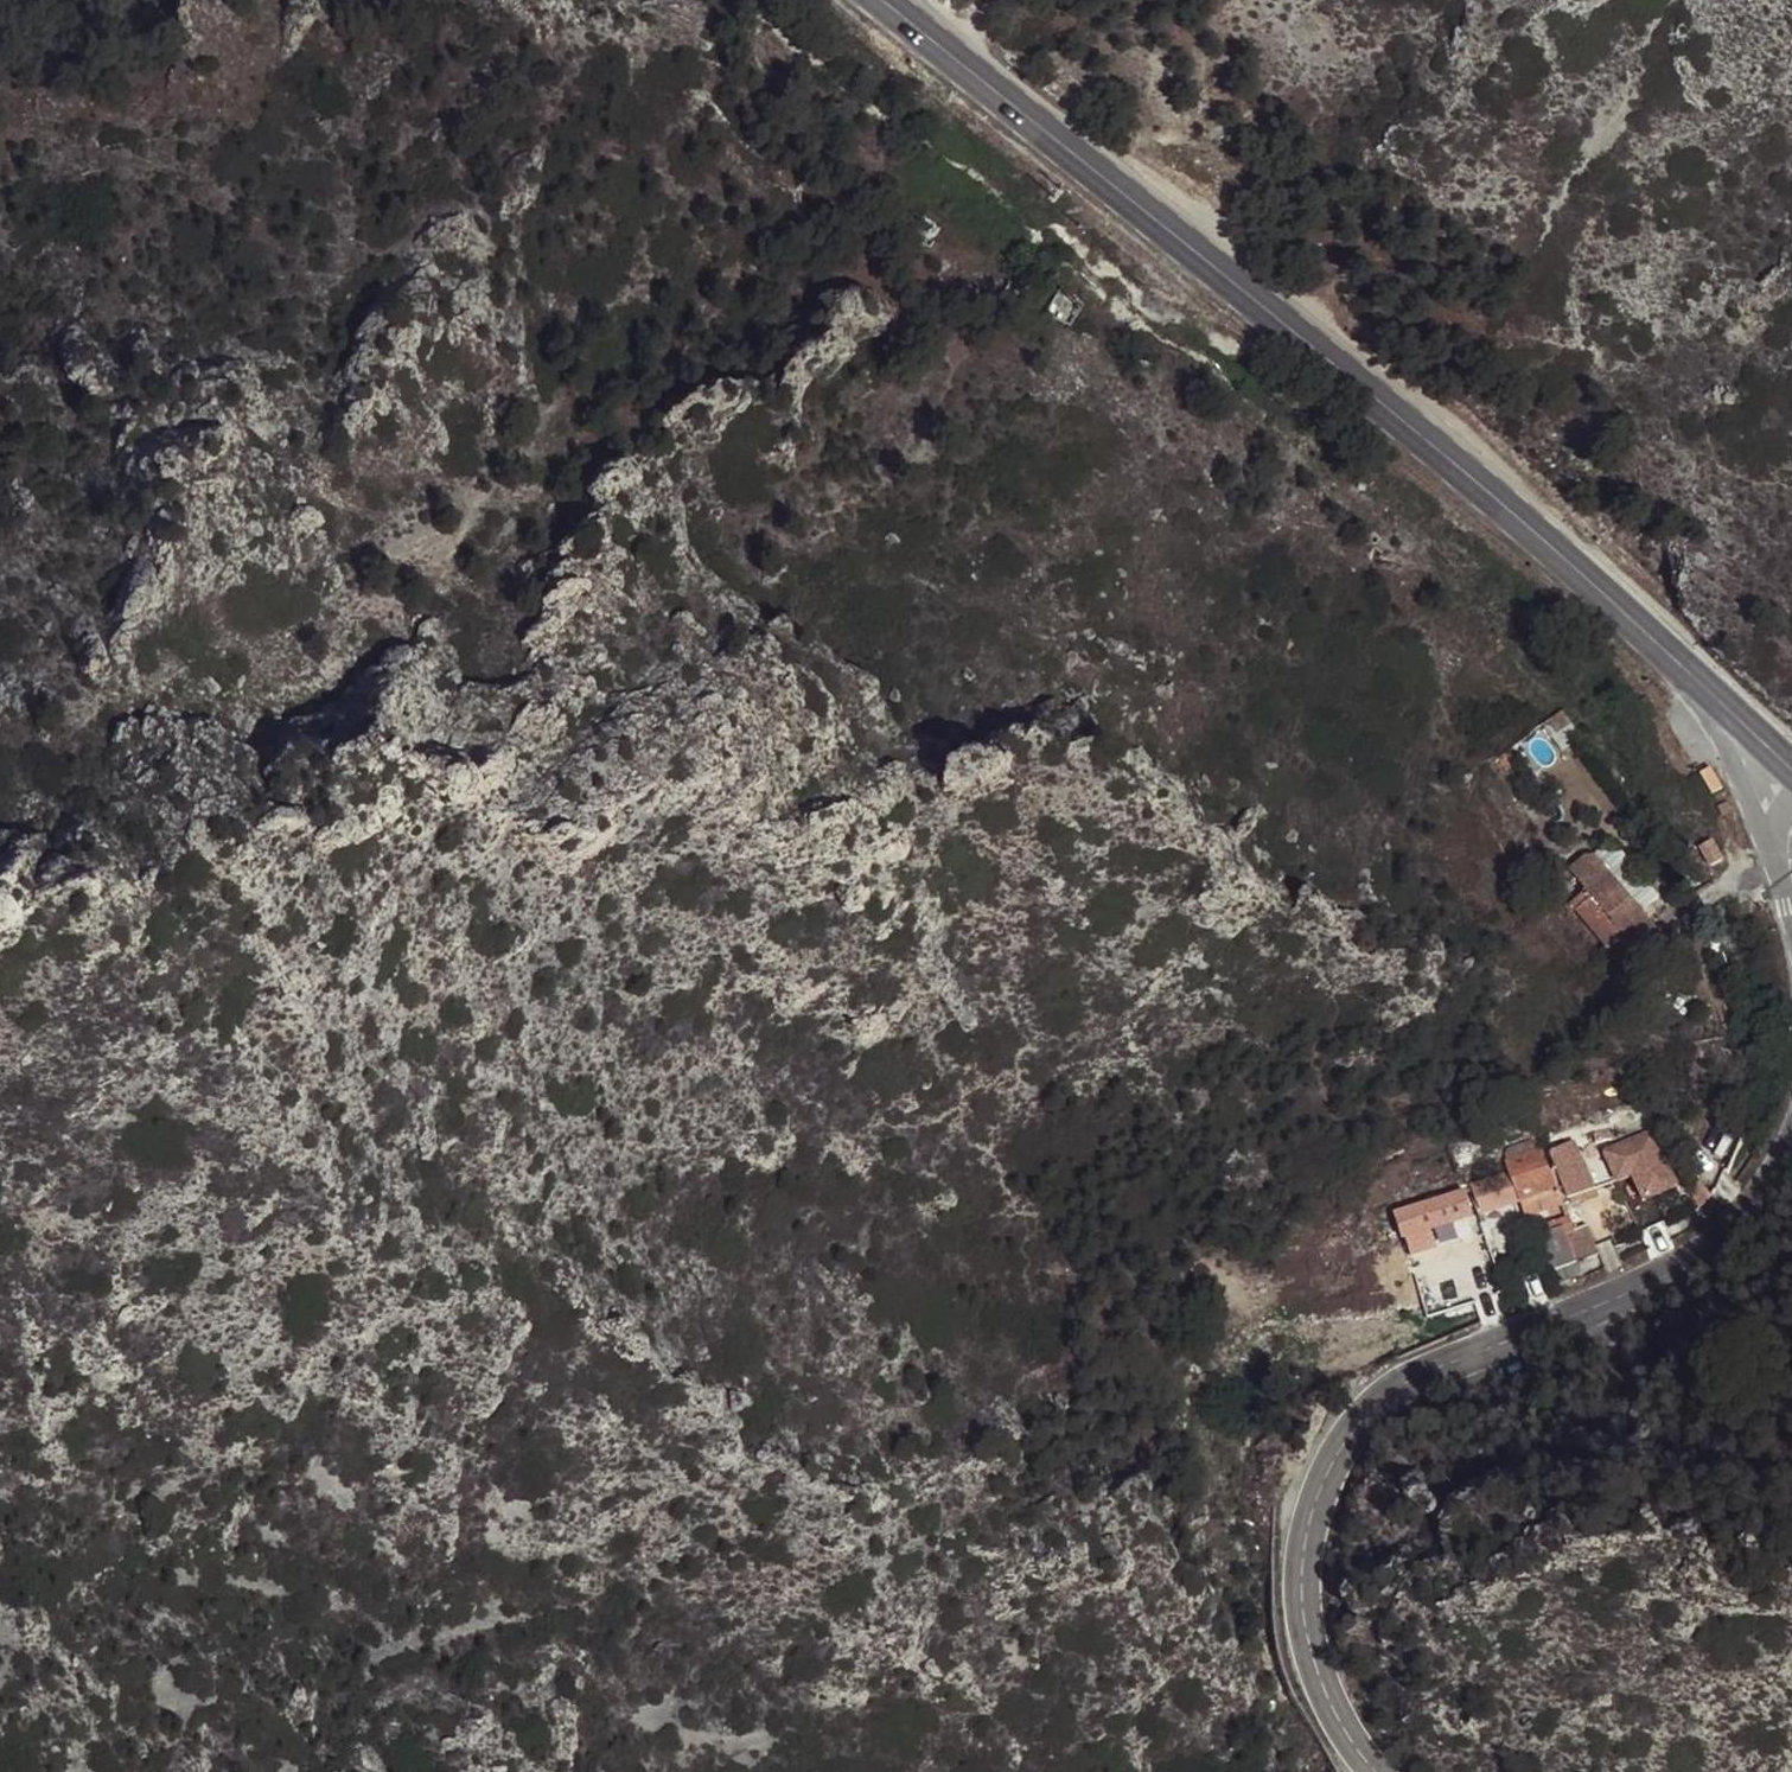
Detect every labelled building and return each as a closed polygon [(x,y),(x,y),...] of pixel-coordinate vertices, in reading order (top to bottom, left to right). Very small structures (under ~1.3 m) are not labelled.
[(1710,767),(1699,773),(1711,794),(1722,787),(1710,767)] [(1612,872),(1589,891),(1593,897),(1587,902),(1596,912),(1603,907),(1644,956),(1667,935),(1612,872)] [(1597,1191),(1577,1140),(1549,1152),(1570,1201),(1597,1191)] [(1647,1212),(1680,1201),(1663,1150),(1604,1169),(1616,1201),(1638,1194),(1647,1212)] [(1549,1175),(1478,1198),(1487,1223),(1525,1213),(1533,1234),(1565,1223),(1549,1175)] [(1464,1204),(1398,1223),(1408,1249),(1474,1229),(1464,1204)] [(1565,1236),(1541,1244),(1550,1276),(1575,1269),(1565,1236)]
